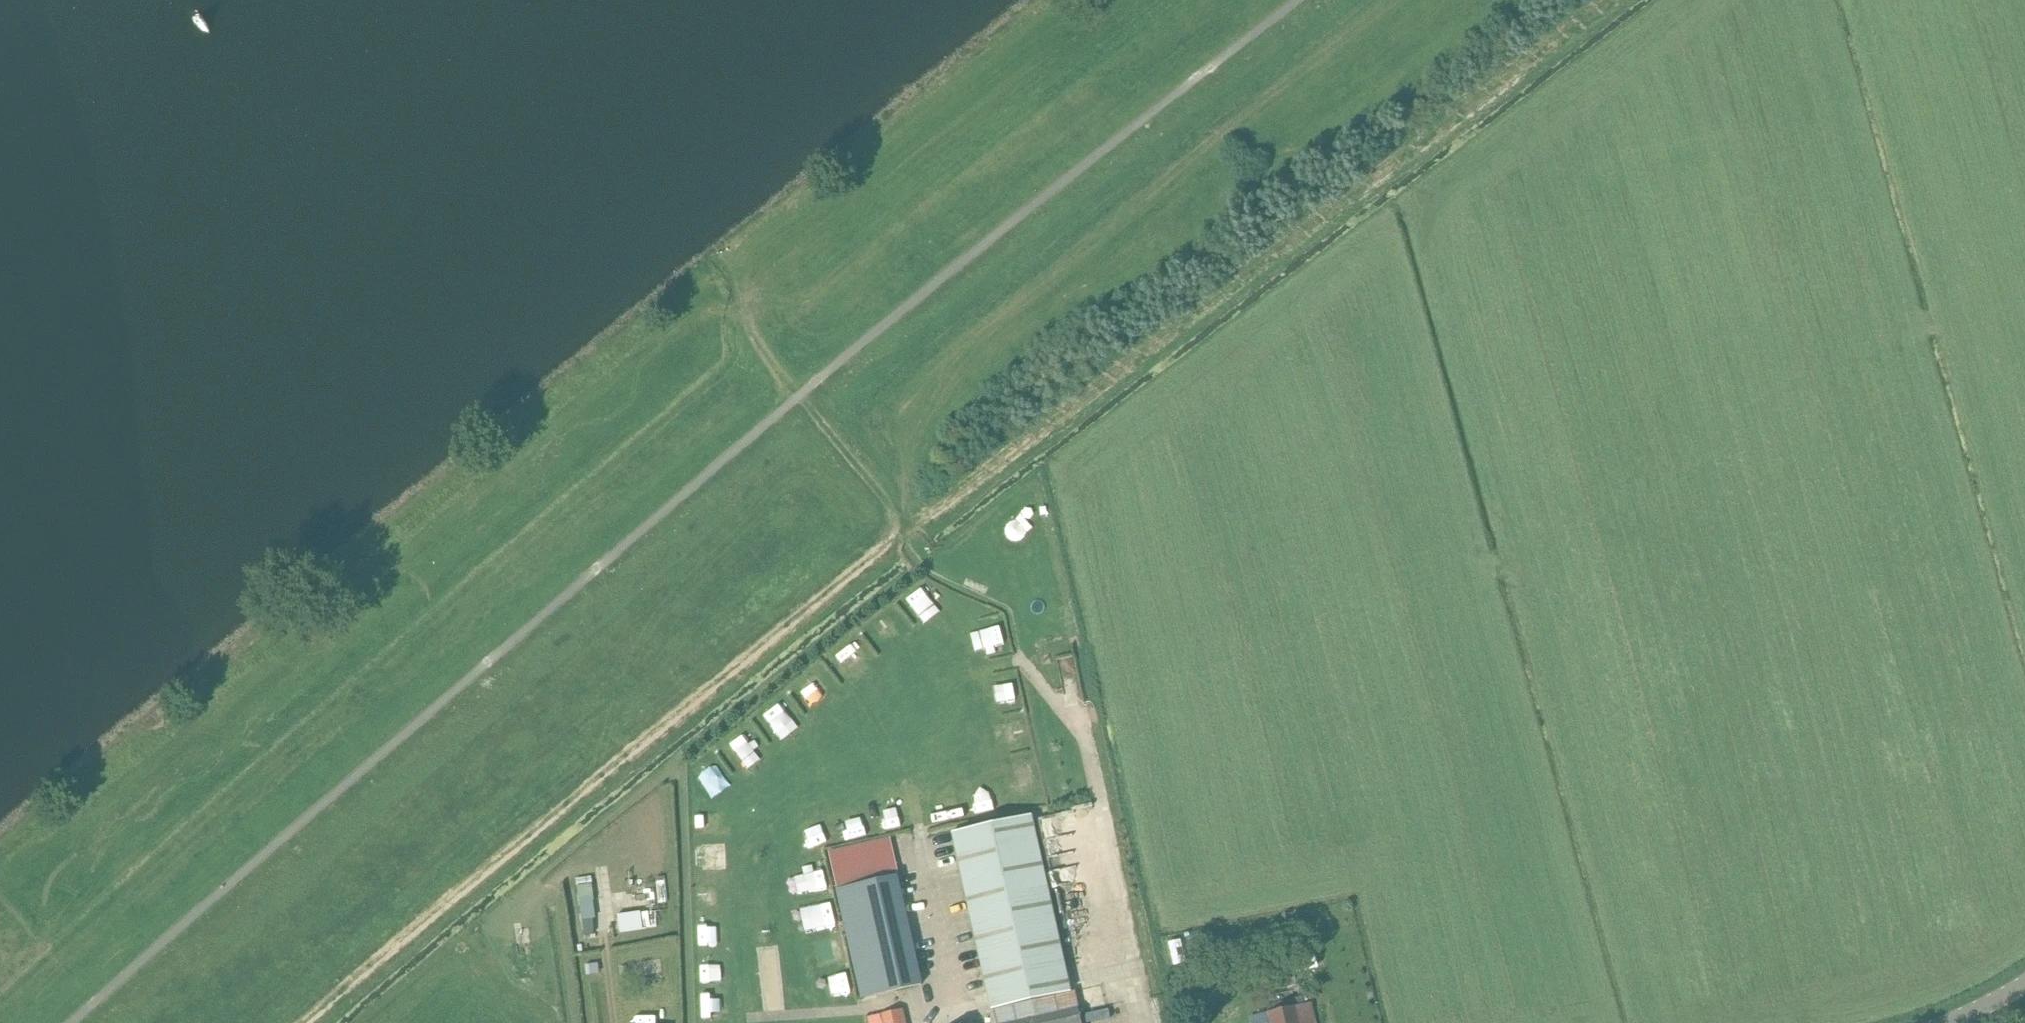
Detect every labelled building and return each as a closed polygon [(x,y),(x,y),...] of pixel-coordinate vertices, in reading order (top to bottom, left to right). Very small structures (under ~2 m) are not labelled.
[(908,604),(919,619),(937,606),(926,591),(908,604)] [(848,670),(866,663),(860,647),(842,654),(848,670)] [(818,676),(800,691),(812,705),(830,691),(818,676)] [(746,760),(757,753),(749,739),(738,745),(746,760)] [(1054,747),(1056,757),(1075,753),(1073,743),(1054,747)] [(994,1022),(1082,1022),(1078,1004),(1074,990),(1034,814),(951,832),(994,1022)] [(801,865),(803,883),(828,880),(826,862),(801,865)] [(895,876),(838,889),(862,997),(919,984),(895,876)] [(584,877),(582,931),(598,932),(600,878),(584,877)] [(834,902),(808,905),(811,922),(836,919),(834,902)] [(834,978),(836,995),(854,993),(852,976),(834,978)] [(1309,1004),(1269,1014),(1271,1022),(1313,1022),(1309,1004)] [(869,1017),(870,1022),(904,1022),(901,1010),(869,1017)]
